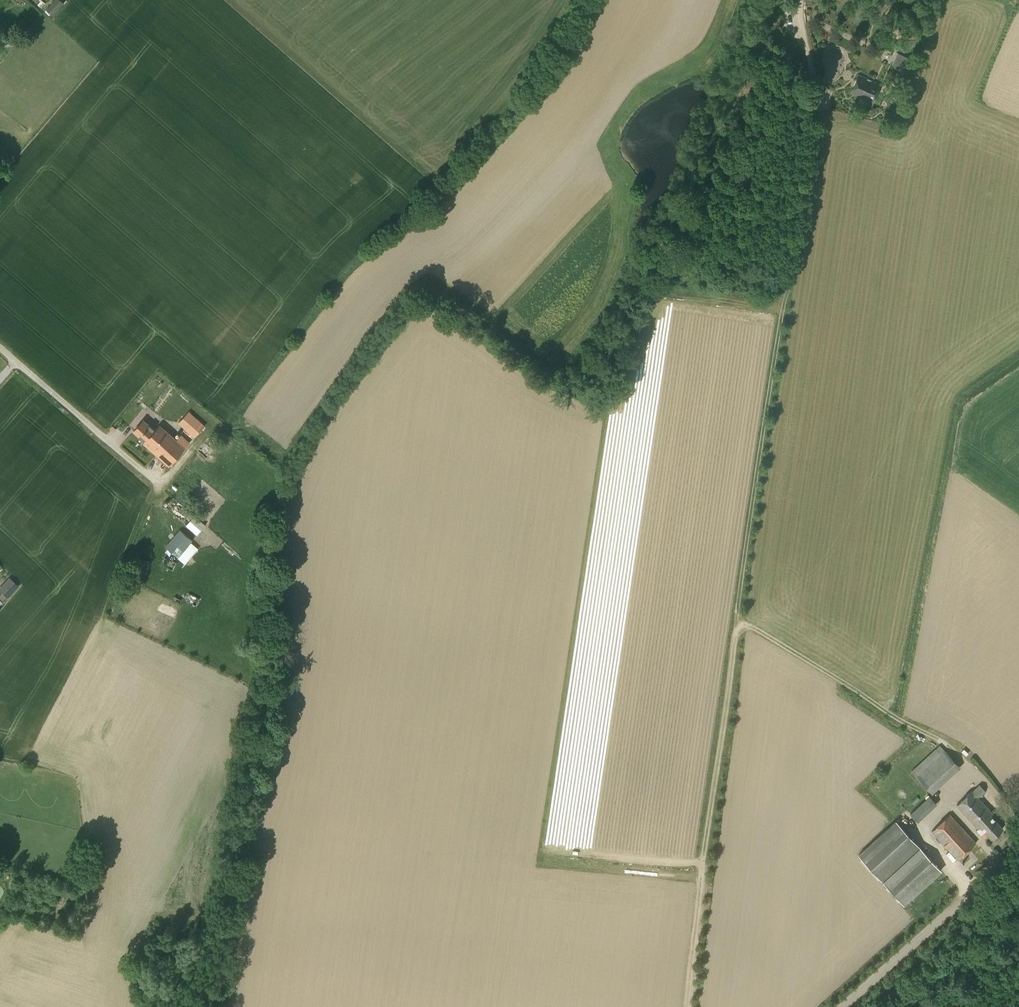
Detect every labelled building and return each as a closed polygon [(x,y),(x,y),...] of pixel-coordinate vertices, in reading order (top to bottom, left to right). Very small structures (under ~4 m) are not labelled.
[(64,2),(61,0),(53,0),(46,8),(53,15),(64,2)] [(903,71),(909,58),(897,53),(891,66),(903,71)] [(871,105),(881,85),(859,75),(851,93),(863,98),(861,101),(871,105)] [(194,437),(205,425),(189,411),(178,423),(194,437)] [(155,430),(143,420),(134,431),(145,441),(143,443),(169,466),(189,443),(181,435),(176,440),(159,425),(155,430)] [(196,534),(205,524),(174,497),(165,507),(196,534)] [(185,563),(198,548),(191,542),(193,540),(180,529),(166,546),(185,563)] [(145,573),(150,562),(139,557),(134,568),(145,573)] [(18,586),(9,577),(0,586),(0,591),(7,598),(18,586)] [(932,793),(961,767),(945,750),(917,776),(932,793)] [(1002,828),(990,814),(992,812),(978,796),(985,790),(979,783),(956,804),(978,828),(980,826),(991,838),(1002,828)] [(918,822),(937,804),(930,795),(910,814),(918,822)] [(958,860),(976,843),(958,823),(950,814),(931,831),(958,860)] [(903,905),(941,870),(895,821),(857,855),(903,905)]
